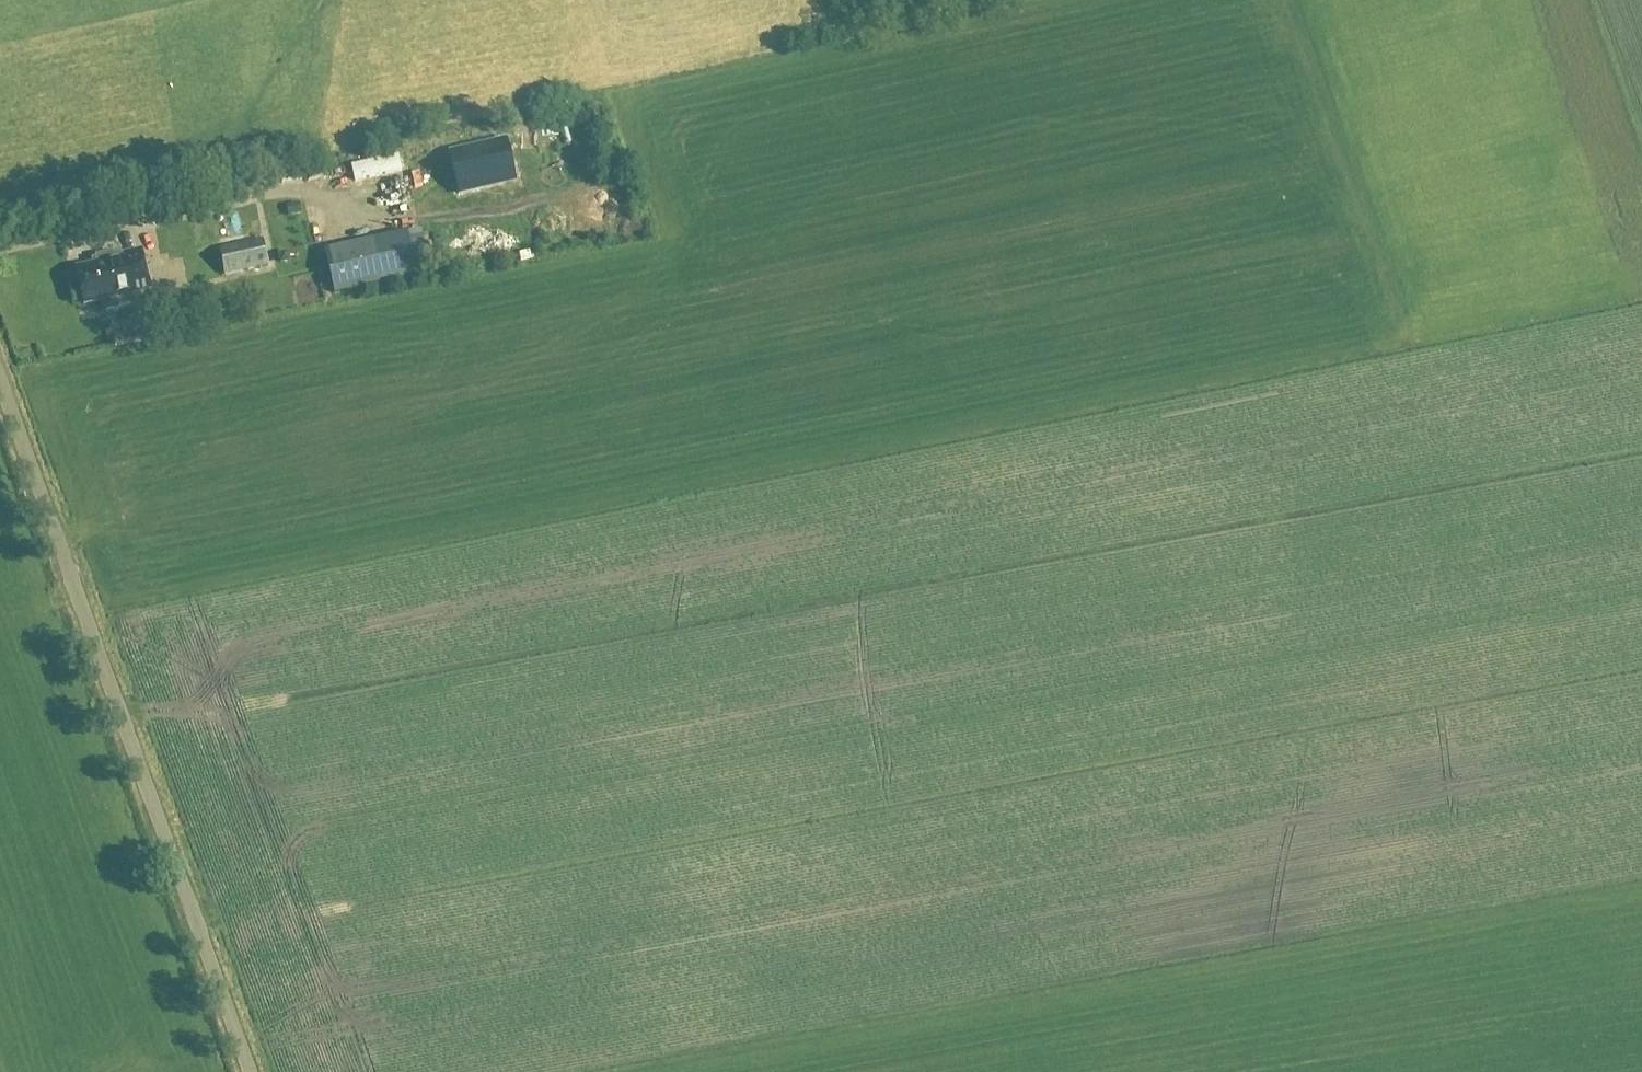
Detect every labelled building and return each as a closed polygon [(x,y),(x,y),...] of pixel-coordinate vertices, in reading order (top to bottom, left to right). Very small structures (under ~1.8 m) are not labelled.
[(505,141),(449,153),(458,194),(514,182),(505,141)] [(289,204),(291,216),(304,213),(302,202),(289,204)] [(416,275),(406,233),(323,252),(333,294),(416,275)] [(225,277),(267,267),(261,240),(219,250),(225,277)] [(92,265),(74,269),(82,305),(99,302),(100,305),(148,295),(140,253),(91,262),(92,265)]
